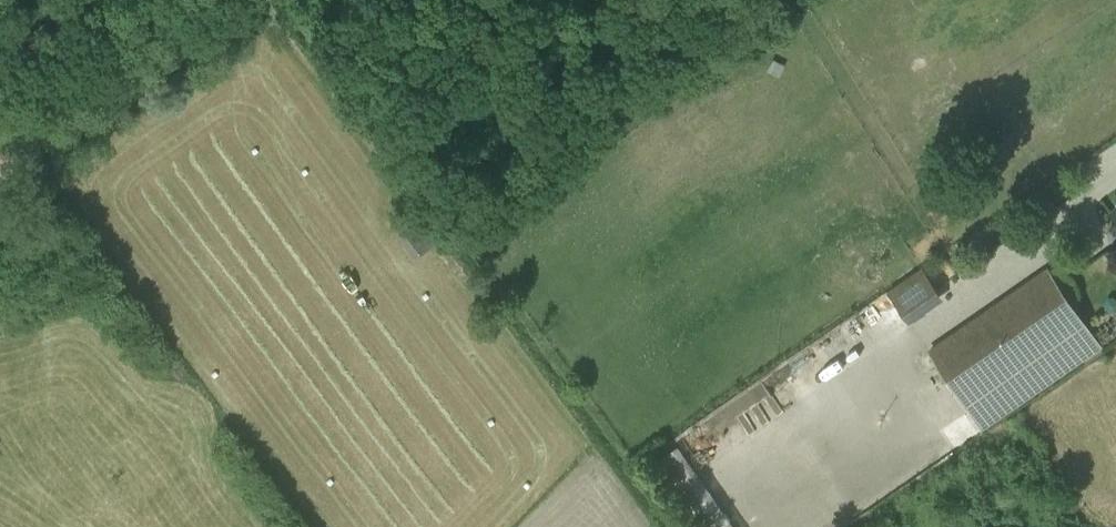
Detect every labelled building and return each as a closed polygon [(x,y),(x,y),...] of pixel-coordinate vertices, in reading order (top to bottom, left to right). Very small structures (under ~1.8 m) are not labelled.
[(888,286),(906,319),(943,299),(925,266),(888,286)] [(1047,272),(930,351),(982,427),(1099,346),(1047,272)] [(652,462),(698,526),(736,526),(678,444),(652,462)]
